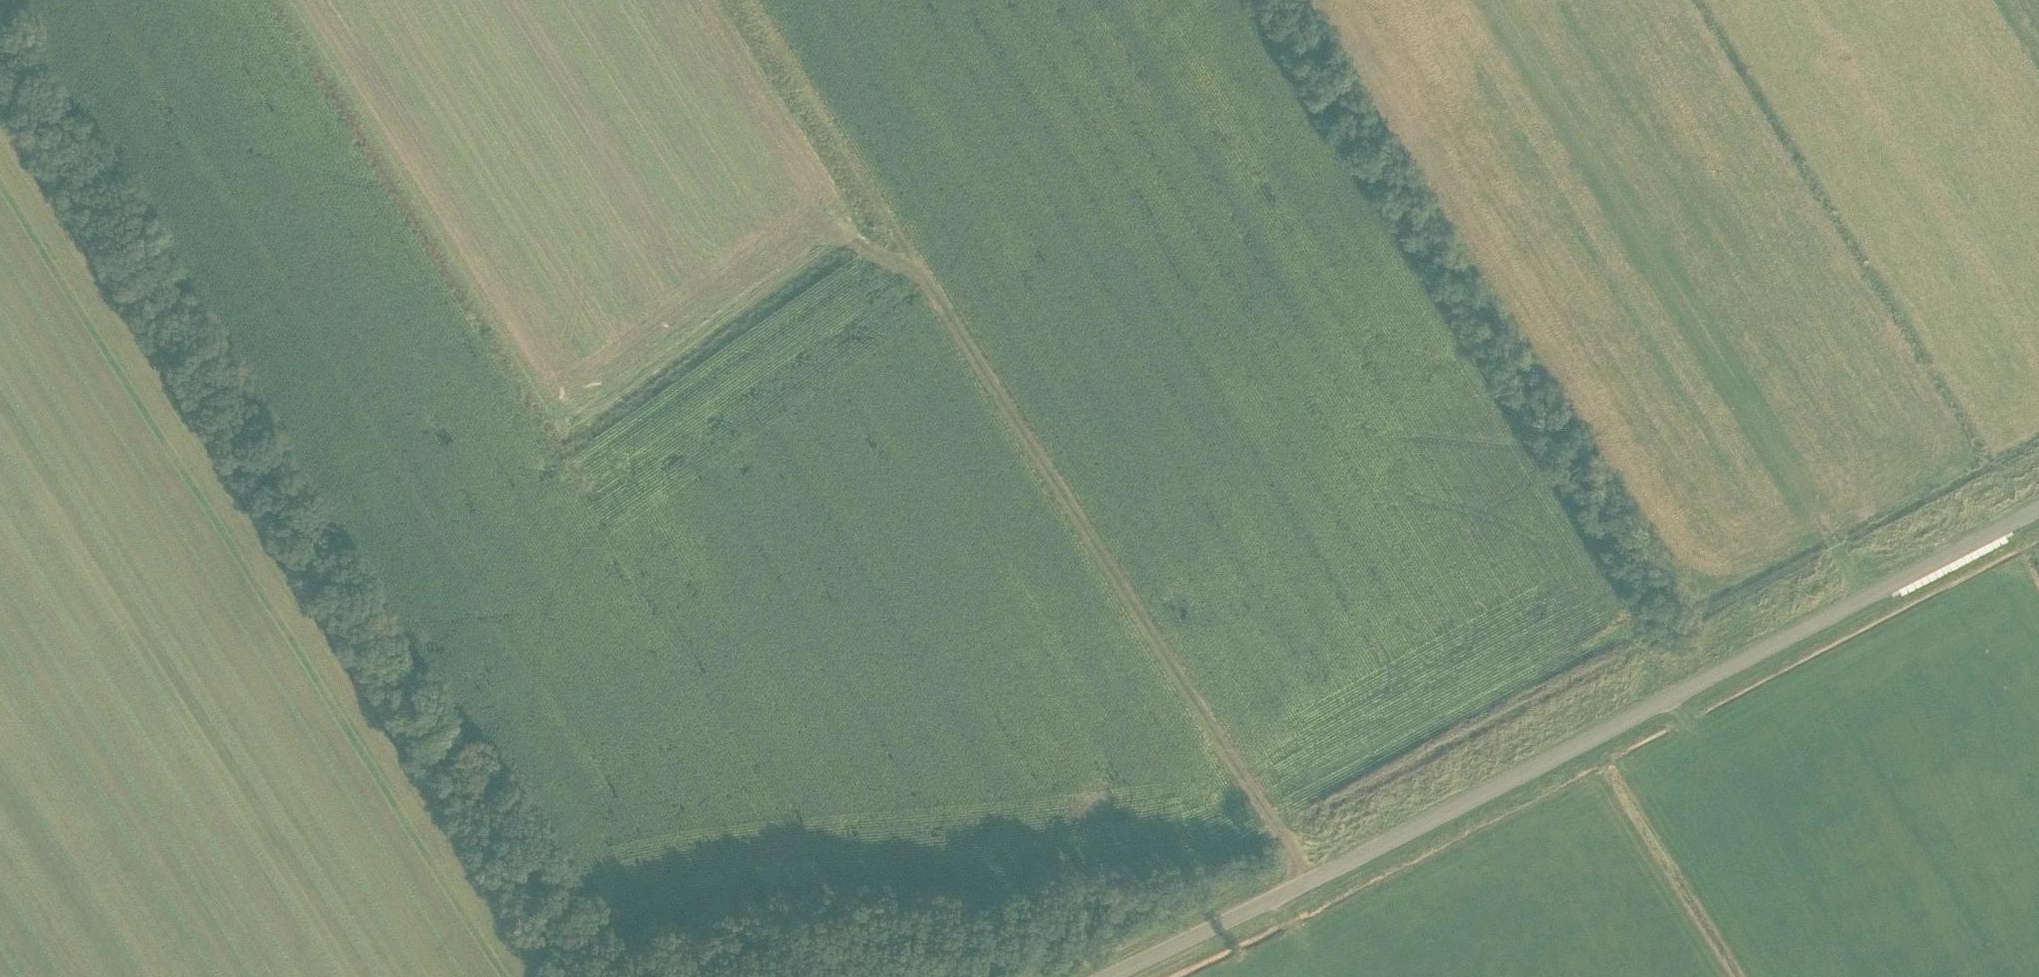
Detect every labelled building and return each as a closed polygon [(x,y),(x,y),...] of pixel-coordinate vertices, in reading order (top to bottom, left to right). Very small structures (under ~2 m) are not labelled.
[(1351,834),(1348,822),(1335,825),(1338,837),(1351,834)]
